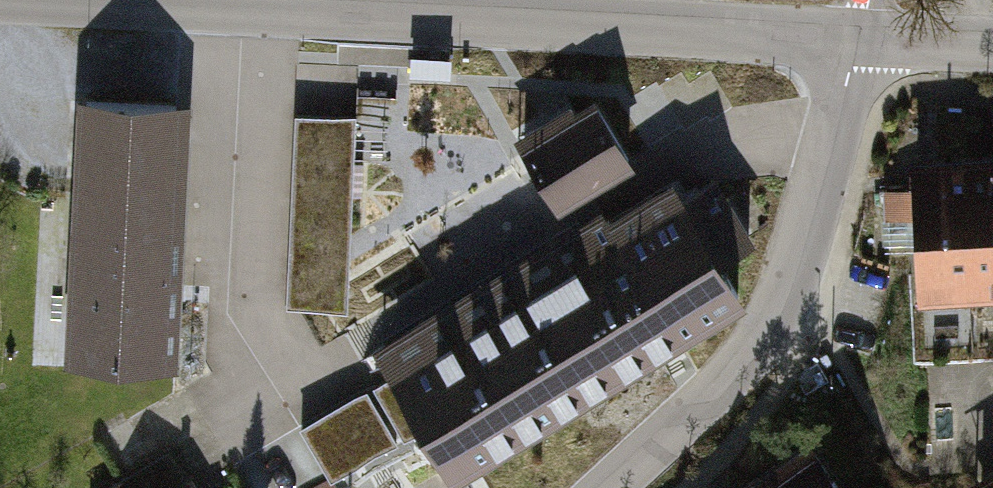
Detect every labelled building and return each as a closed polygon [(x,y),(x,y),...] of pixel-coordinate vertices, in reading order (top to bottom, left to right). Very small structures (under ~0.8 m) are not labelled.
[(449,60),(412,58),(412,72),(448,74),(449,60)] [(558,200),(628,158),(594,103),(575,114),(570,105),(519,136),(558,200)] [(189,110),(83,107),(75,366),(181,369),(189,110)] [(354,118),(296,115),(287,304),(346,307),(354,118)] [(919,161),(925,303),(992,300),(992,158),(919,161)] [(454,466),(737,294),(716,260),(748,240),(711,180),(679,200),(668,183),(608,220),(602,209),(382,343),(397,368),(395,369),(454,466)] [(366,387),(300,427),(331,477),(396,437),(366,387)] [(809,448),(753,487),(838,487),(809,448)] [(168,456),(116,487),(187,487),(168,456)] [(972,487),(992,487),(992,476),(972,487)] [(316,487),(336,487),(330,479),(316,487)]
